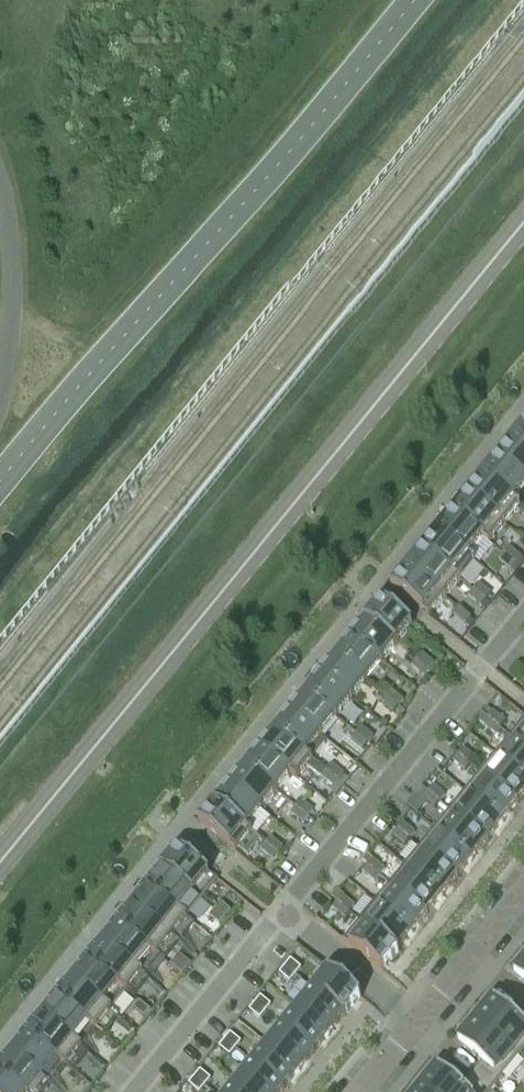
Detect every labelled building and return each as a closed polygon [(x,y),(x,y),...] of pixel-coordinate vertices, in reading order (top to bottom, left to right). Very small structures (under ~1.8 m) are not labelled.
[(512,437),(523,447),(523,422),(512,437)] [(512,437),(496,456),(523,478),(523,447),(512,437)] [(496,456),(481,474),(513,500),(514,499),(523,487),(523,478),(496,456)] [(514,499),(513,500),(481,474),(466,493),(504,524),(520,504),(514,499)] [(504,524),(466,493),(451,511),(483,537),(482,538),(488,543),(504,524)] [(482,538),(483,537),(451,511),(436,529),(468,555),(469,554),(482,538)] [(459,579),(475,560),(469,554),(468,555),(436,529),(421,548),(459,579)] [(459,579),(421,548),(406,566),(444,597),(459,579)] [(503,554),(515,563),(520,557),(508,548),(503,554)] [(515,563),(503,554),(498,560),(510,570),(515,563)] [(444,597),(406,566),(390,586),(428,617),(444,597)] [(490,594),(478,584),(473,590),(485,600),(490,594)] [(485,600),(473,590),(468,596),(480,606),(485,600)] [(364,618),(396,643),(412,624),(380,598),(364,618)] [(453,615),(465,625),(470,619),(458,609),(453,615)] [(396,643),(364,618),(349,636),(381,662),(396,643)] [(381,662),(349,636),(334,654),(366,680),(381,662)] [(428,669),(433,663),(421,653),(416,659),(428,669)] [(366,680),(334,654),(319,673),(351,698),(366,680)] [(428,669),(416,659),(410,666),(422,676),(428,669)] [(351,698),(319,673),(304,691),(336,717),(351,698)] [(336,717),(304,691),(289,710),(320,736),(336,717)] [(398,706),(403,700),(391,691),(386,697),(398,706)] [(398,706),(386,697),(381,703),(393,713),(398,706)] [(320,736),(289,710),(274,728),(305,754),(306,753),(320,736)] [(488,718),(500,728),(505,722),(493,712),(488,718)] [(500,728),(488,718),(483,725),(495,734),(500,728)] [(523,748),(523,719),(510,737),(523,748)] [(361,727),(356,734),(368,743),(373,737),(361,727)] [(305,754),(274,728),(259,747),(290,772),(289,774),(295,779),(312,758),(306,753),(305,754)] [(368,743),(356,734),(351,740),(363,750),(368,743)] [(510,737),(509,738),(515,743),(502,759),(496,754),(495,755),(523,779),(523,748),(510,737)] [(248,769),(275,791),(289,774),(290,772),(259,747),(244,765),(248,769)] [(470,765),(475,759),(463,749),(458,755),(470,765)] [(453,761),(465,771),(470,765),(458,755),(453,761)] [(495,755),(480,773),(517,804),(523,796),(523,779),(495,755)] [(275,791),(248,769),(244,765),(229,783),(248,799),(260,809),(275,791)] [(326,771),(338,780),(342,774),(330,765),(326,771)] [(333,787),(338,780),(326,771),(321,777),(333,787)] [(517,804),(480,773),(465,792),(502,822),(517,804)] [(260,809),(248,799),(229,783),(214,802),(245,828),(246,827),(260,809)] [(444,796),(432,786),(427,792),(439,802),(444,796)] [(434,808),(439,802),(427,792),(422,798),(434,808)] [(502,822),(465,792),(450,810),(487,841),(502,822)] [(295,807),(307,817),(312,811),(301,801),(295,807)] [(235,852),(252,832),(246,827),(245,828),(214,802),(198,821),(235,852)] [(307,817),(295,807),(290,813),(302,823),(307,817)] [(487,841),(450,810),(434,829),(472,860),(487,841)] [(409,839),(414,833),(402,823),(397,829),(409,839)] [(404,845),(409,839),(397,829),(392,835),(404,845)] [(472,860),(434,829),(419,847),(457,878),(472,860)] [(265,844),(278,854),(282,848),(270,838),(265,844)] [(273,860),(278,854),(265,844),(260,850),(273,860)] [(178,846),(162,865),(195,891),(202,898),(216,881),(217,880),(218,879),(213,876),(210,873),(187,854),(178,846)] [(457,878),(419,847),(403,867),(409,872),(410,871),(442,896),(457,878)] [(379,876),(384,870),(372,860),(367,866),(379,876)] [(162,865),(147,883),(180,910),(187,916),(202,898),(195,891),(162,865)] [(362,872),(374,882),(379,876),(367,866),(362,872)] [(442,896),(410,871),(409,872),(395,889),(427,915),(442,896)] [(147,883),(132,902),(164,929),(172,935),(187,916),(180,910),(147,883)] [(427,915),(395,889),(380,907),(412,933),(427,915)] [(349,913),(354,907),(342,897),(337,903),(349,913)] [(132,902),(117,921),(149,947),(157,953),(172,935),(164,929),(132,902)] [(230,911),(220,903),(214,910),(225,918),(230,911)] [(349,913),(337,903),(332,909),(344,919),(349,913)] [(359,921),(398,953),(399,952),(398,951),(412,933),(380,907),(366,925),(360,920),(359,921)] [(225,918),(214,910),(209,917),(219,925),(225,918)] [(117,921),(101,939),(134,966),(141,972),(157,953),(149,947),(117,921)] [(398,953),(359,921),(343,940),(382,972),(398,953)] [(101,939),(86,958),(118,984),(126,991),(141,972),(134,966),(101,939)] [(191,965),(178,955),(170,965),(182,975),(191,965)] [(86,958),(71,976),(103,1003),(111,1009),(126,991),(118,984),(86,958)] [(515,977),(523,985),(523,966),(515,977)] [(292,970),(287,977),(297,984),(302,978),(292,970)] [(71,976),(56,995),(88,1022),(96,1028),(111,1009),(103,1003),(71,976)] [(287,977),(281,984),(292,992),(297,984),(287,977)] [(329,978),(314,997),(345,1021),(347,1022),(362,1004),(329,978)] [(56,995),(40,1013),(73,1040),(80,1046),(96,1028),(88,1022),(56,995)] [(314,997),(299,1015),(330,1039),(345,1021),(314,997)] [(518,1020),(495,1001),(477,1023),(518,1057),(523,1050),(523,1012),(518,1020)] [(149,1010),(139,1002),(133,1009),(144,1017),(149,1010)] [(262,1006),(257,1013),(267,1021),(273,1014),(262,1006)] [(40,1013),(25,1032),(57,1059),(65,1065),(80,1046),(73,1040),(40,1013)] [(257,1013),(251,1020),(262,1028),(267,1021),(257,1013)] [(299,1015),(284,1033),(315,1057),(330,1039),(299,1015)] [(472,1076),(491,1091),(518,1057),(477,1023),(459,1045),(482,1064),(472,1076)] [(25,1032),(10,1051),(42,1077),(50,1084),(65,1065),(57,1059),(25,1032)] [(284,1033),(269,1052),(300,1076),(315,1057),(284,1033)] [(232,1042),(227,1049),(238,1057),(243,1050),(232,1042)] [(227,1049),(221,1056),(232,1065),(238,1057),(227,1049)] [(0,1062),(0,1074),(22,1091),(43,1091),(50,1084),(42,1077),(10,1051),(0,1062)] [(254,1070),(283,1091),(287,1091),(300,1076),(269,1052),(254,1070)] [(472,1076),(462,1087),(439,1069),(421,1091),(422,1091),(490,1091),(491,1091),(472,1076)] [(239,1088),(244,1091),(283,1091),(254,1070),(239,1088)] [(0,1074),(0,1091),(22,1091),(0,1074)] [(197,1086),(205,1091),(209,1091),(213,1087),(202,1079),(197,1086)]
